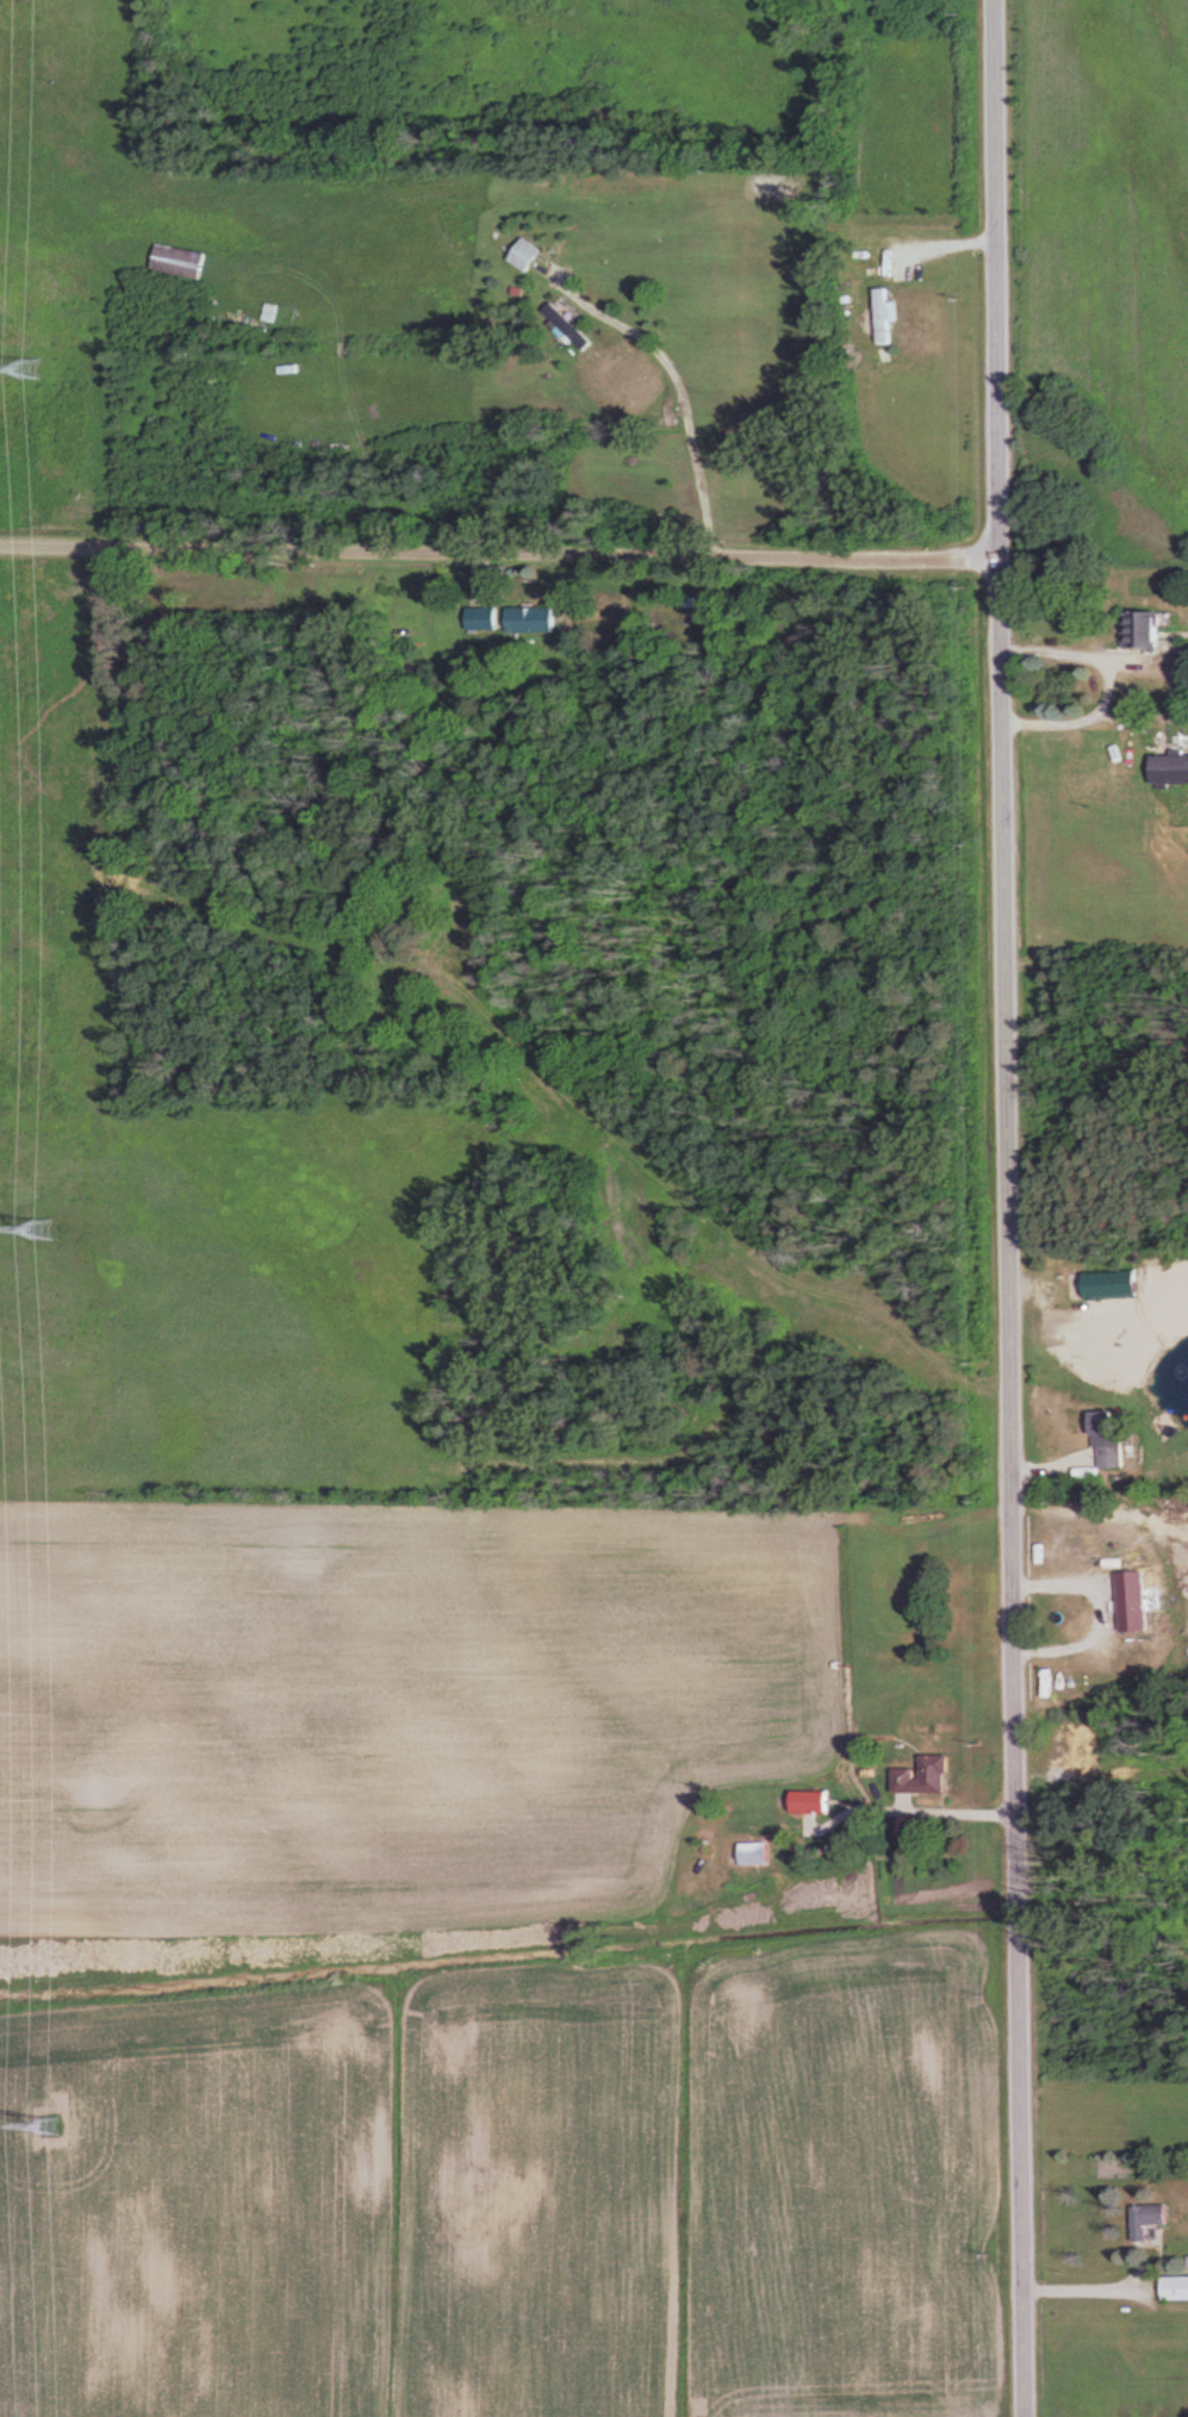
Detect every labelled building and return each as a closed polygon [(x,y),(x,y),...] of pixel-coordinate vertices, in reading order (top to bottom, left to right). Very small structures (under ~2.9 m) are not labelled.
[(548,251),(528,237),(512,260),(532,275),(548,251)] [(877,345),(895,344),(893,289),(876,289),(877,345)] [(599,342),(559,302),(547,314),(587,354),(599,342)] [(508,631),(558,631),(558,606),(508,606),(508,631)] [(500,629),(500,608),(470,608),(470,629),(500,629)] [(1170,612),(1128,612),(1128,646),(1170,646),(1170,612)] [(1158,756),(1158,784),(1187,784),(1187,756),(1158,756)] [(1087,1272),(1087,1300),(1144,1300),(1144,1272),(1087,1272)] [(1130,1412),(1105,1412),(1105,1468),(1130,1468),(1130,1412)] [(1125,1632),(1157,1631),(1156,1572),(1125,1572),(1125,1632)] [(896,1793),(951,1794),(951,1756),(923,1756),(922,1770),(897,1769),(896,1793)] [(832,1814),(832,1791),(792,1791),(792,1814),(832,1814)] [(772,1865),(772,1845),(742,1845),(742,1865),(772,1865)] [(1174,2205),(1139,2205),(1139,2226),(1174,2226),(1174,2205)] [(1164,2277),(1164,2300),(1187,2300),(1187,2277),(1164,2277)]
